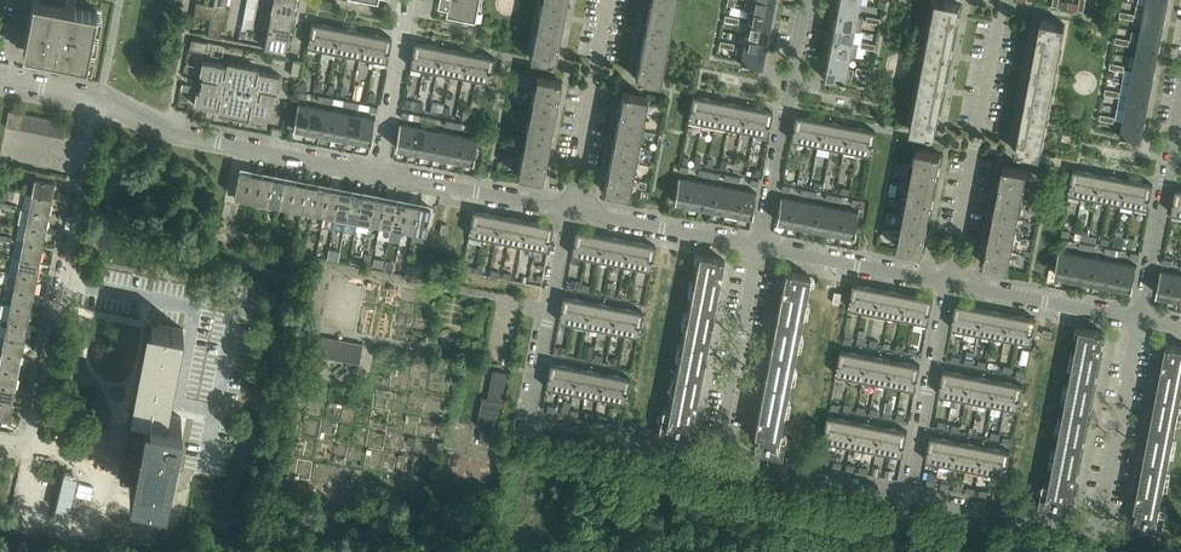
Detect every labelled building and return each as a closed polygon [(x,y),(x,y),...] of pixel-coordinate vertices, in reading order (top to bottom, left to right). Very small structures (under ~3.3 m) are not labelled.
[(95,27),(98,12),(75,8),(74,8),(67,6),(68,0),(47,0),(46,2),(39,1),(36,13),(31,12),(26,40),(31,41),(28,54),(87,65),(95,27)] [(279,0),(273,0),(271,11),(293,15),(295,3),(279,0)] [(482,0),(440,0),(446,1),(445,8),(480,15),(482,0)] [(564,17),(567,0),(541,0),(537,26),(561,30),(564,17)] [(674,8),(676,0),(651,0),(648,12),(672,17),(674,8)] [(774,1),(768,0),(746,0),(744,9),(750,10),(771,14),(774,1)] [(857,17),(859,4),(838,0),(836,13),(857,17)] [(957,24),(961,4),(937,0),(930,33),(954,37),(957,24)] [(1169,0),(1147,0),(1146,6),(1167,10),(1169,0)] [(214,5),(197,2),(194,16),(211,19),(208,36),(221,38),(224,22),(227,22),(230,8),(227,8),(214,5)] [(1164,23),(1167,10),(1146,6),(1143,19),(1164,23)] [(769,27),(771,14),(750,10),(748,23),(769,27)] [(293,15),(271,11),(269,23),(290,27),(293,15)] [(666,50),(671,25),(672,17),(648,12),(642,45),(666,50)] [(860,31),(863,18),(857,17),(836,13),(833,26),(854,30),(860,31)] [(1162,36),(1164,23),(1143,19),(1141,32),(1162,36)] [(1066,25),(1064,24),(1042,20),(1035,53),(1060,57),(1066,25)] [(290,27),(269,23),(267,35),(288,39),(290,27)] [(326,25),(313,23),(308,46),(321,49),(326,25)] [(766,40),(769,27),(748,23),(745,36),(766,40)] [(339,28),(326,25),(321,49),(334,51),(339,28)] [(555,62),(557,49),(561,30),(537,26),(530,58),(555,62)] [(852,43),(854,30),(833,26),(831,39),(852,43)] [(352,31),(339,28),(334,51),(347,54),(352,31)] [(365,33),(352,31),(347,54),(360,56),(365,33)] [(1159,49),(1162,36),(1141,32),(1138,45),(1159,49)] [(378,36),(365,33),(360,56),(374,59),(378,36)] [(948,70),(952,50),(954,37),(930,33),(924,65),(948,70)] [(288,39),(267,35),(264,47),(286,51),(288,39)] [(391,38),(378,36),(374,59),(387,62),(391,38)] [(764,53),(766,40),(745,36),(743,49),(764,53)] [(190,49),(206,53),(208,42),(192,39),(190,49)] [(855,57),(858,44),(852,43),(831,39),(828,52),(849,56),(855,57)] [(411,66),(424,69),(429,45),(415,43),(411,66)] [(442,48),(429,45),(424,69),(438,71),(442,48)] [(660,82),(662,74),(666,50),(642,45),(636,78),(660,82)] [(1157,62),(1159,49),(1138,45),(1136,57),(1157,62)] [(450,74),(455,50),(442,48),(438,71),(450,74)] [(761,66),(764,53),(743,49),(737,48),(735,59),(741,60),(740,62),(761,66)] [(462,85),(464,76),(468,53),(455,50),(450,74),(449,82),(462,85)] [(847,69),(849,56),(828,52),(826,65),(847,69)] [(477,79),(481,55),(468,53),(464,76),(477,79)] [(1053,90),(1058,66),(1060,57),(1035,53),(1029,85),(1053,90)] [(494,58),(481,55),(477,79),(490,81),(494,58)] [(1154,74),(1157,62),(1136,57),(1133,70),(1154,74)] [(291,75),(301,77),(304,61),(294,59),(291,75)] [(228,62),(227,67),(225,67),(225,65),(203,61),(200,74),(203,75),(203,78),(201,78),(201,79),(203,79),(201,88),(200,87),(199,88),(201,89),(200,92),(197,91),(194,105),(217,109),(217,107),(219,107),(218,113),(249,119),(250,113),(252,114),(251,116),(274,120),(277,107),(273,106),(274,103),(275,103),(276,102),(274,102),(276,93),(277,94),(277,92),(276,92),(277,89),(280,90),(283,76),(260,72),(260,74),(258,73),(259,68),(228,62)] [(851,81),(853,70),(847,69),(826,65),(823,78),(844,82),(845,80),(851,81)] [(942,102),(948,70),(924,65),(918,98),(942,102)] [(1152,87),(1154,74),(1133,70),(1131,83),(1152,87)] [(555,113),(561,81),(537,76),(534,92),(533,93),(530,109),(555,113)] [(1149,100),(1152,87),(1131,83),(1128,96),(1149,100)] [(1047,123),(1049,114),(1053,90),(1029,85),(1023,118),(1047,123)] [(644,115),(644,113),(647,97),(623,93),(616,126),(641,130),(644,115)] [(693,96),(689,120),(702,122),(707,99),(693,96)] [(1147,113),(1149,100),(1128,96),(1126,109),(1147,113)] [(935,136),(942,102),(918,98),(911,131),(935,136)] [(720,101),(707,99),(702,122),(715,125),(720,101)] [(405,100),(404,108),(415,110),(417,102),(405,100)] [(733,104),(720,101),(715,125),(728,127),(733,104)] [(299,104),(298,104),(293,127),(294,127),(295,127),(307,129),(311,107),(299,105),(299,104)] [(746,106),(733,104),(728,127),(742,130),(746,106)] [(759,109),(746,106),(742,130),(754,132),(759,109)] [(324,109),(311,107),(307,129),(320,131),(324,109)] [(337,112),(324,109),(320,131),(333,134),(337,112)] [(548,147),(555,113),(530,109),(527,124),(527,126),(524,142),(548,147)] [(772,112),(759,109),(754,132),(768,135),(772,112)] [(1144,126),(1147,113),(1126,109),(1123,122),(1144,126)] [(9,111),(6,127),(14,128),(17,112),(9,111)] [(24,114),(17,112),(14,128),(21,130),(24,114)] [(350,114),(337,112),(333,134),(345,136),(350,114)] [(31,115),(24,114),(21,130),(28,131),(31,115)] [(363,117),(350,114),(345,136),(358,139),(363,117)] [(38,117),(31,115),(28,131),(35,133),(38,117)] [(796,116),(791,139),(805,142),(809,119),(796,116)] [(45,118),(38,117),(35,133),(42,134),(45,118)] [(375,119),(363,117),(358,139),(371,141),(371,142),(372,142),(376,119),(375,119)] [(52,119),(45,118),(42,134),(49,135),(52,119)] [(1041,156),(1045,131),(1047,123),(1023,118),(1016,151),(1041,156)] [(60,121),(52,119),(49,135),(57,137),(60,121)] [(822,121),(809,119),(805,142),(818,145),(822,121)] [(67,122),(60,121),(57,137),(64,138),(67,122)] [(835,124),(822,121),(818,145),(831,147),(835,124)] [(1142,139),(1144,126),(1123,122),(1121,135),(1142,139)] [(401,124),(400,123),(395,147),(396,147),(396,146),(409,149),(413,127),(401,124)] [(848,126),(835,124),(831,147),(844,150),(848,126)] [(637,147),(638,146),(641,130),(616,126),(610,158),(634,163),(637,147)] [(861,129),(848,126),(844,150),(857,152),(861,129)] [(426,129),(413,127),(409,149),(422,151),(426,129)] [(439,132),(426,129),(422,151),(435,154),(439,132)] [(875,131),(861,129),(857,152),(870,155),(875,131)] [(452,134),(439,132),(435,154),(447,156),(452,134)] [(465,137),(452,134),(447,156),(460,159),(465,137)] [(477,139),(465,137),(460,159),(473,161),(472,161),(473,162),(478,139),(477,138),(477,139)] [(542,179),(548,147),(524,142),(521,158),(521,159),(518,175),(542,179)] [(935,187),(938,174),(942,154),(917,149),(914,165),(914,167),(911,182),(935,187)] [(631,180),(631,179),(634,163),(610,158),(604,191),(628,196),(631,180)] [(1025,188),(1025,186),(1028,171),(1004,166),(997,199),(1022,203),(1025,188)] [(239,170),(234,196),(242,198),(242,201),(246,202),(247,199),(252,172),(239,170)] [(1087,172),(1074,170),(1070,193),(1082,196),(1087,172)] [(37,171),(36,178),(32,195),(52,199),(56,182),(50,181),(51,174),(37,171)] [(263,174),(252,172),(247,199),(253,200),(253,203),(257,204),(258,201),(263,174)] [(1100,175),(1087,172),(1082,196),(1096,198),(1100,175)] [(274,177),(263,174),(258,201),(265,202),(264,206),(268,206),(269,203),(274,177)] [(1113,177),(1100,175),(1096,198),(1109,201),(1113,177)] [(285,179),(274,177),(269,203),(276,204),(275,208),(279,209),(280,205),(285,179)] [(679,177),(678,177),(674,200),(675,201),(675,200),(687,202),(692,180),(679,178),(679,177)] [(1127,180),(1113,177),(1109,201),(1122,203),(1127,180)] [(296,181),(285,179),(280,205),(287,206),(286,210),(290,211),(291,207),(296,181)] [(705,183),(692,180),(687,202),(700,205),(705,183)] [(1139,182),(1127,180),(1122,203),(1135,206),(1139,182)] [(308,183),(296,181),(291,207),(298,209),(297,212),(302,213),(303,210),(308,183)] [(929,220),(932,206),(935,187),(911,182),(908,198),(908,199),(905,215),(929,220)] [(1153,185),(1139,182),(1135,206),(1148,208),(1153,185)] [(319,185),(308,183),(303,210),(309,211),(309,214),(313,215),(314,212),(319,185)] [(717,185),(705,183),(700,205),(713,207),(717,185)] [(330,187),(319,185),(314,212),(321,213),(320,216),(324,217),(325,214),(330,187)] [(730,188),(717,185),(713,207),(726,210),(730,188)] [(341,190),(330,187),(325,214),(332,215),(331,219),(335,219),(336,216),(341,190)] [(743,190),(730,188),(726,210),(739,212),(743,190)] [(801,189),(800,194),(815,197),(817,192),(801,189)] [(0,195),(0,198),(14,201),(15,192),(9,191),(8,190),(7,191),(1,190),(0,195)] [(352,192),(341,190),(336,216),(340,217),(340,220),(347,222),(347,218),(352,192)] [(755,193),(743,190),(739,212),(751,215),(752,215),(757,192),(756,192),(755,193)] [(1177,190),(1172,213),(1180,215),(1180,190),(1177,190)] [(364,194),(352,192),(347,218),(354,219),(353,223),(358,224),(359,220),(364,194)] [(375,196),(364,194),(359,220),(366,222),(365,225),(369,226),(370,223),(375,196)] [(52,199),(32,195),(29,210),(49,214),(52,199)] [(386,198),(375,196),(370,223),(377,224),(376,227),(380,228),(381,225),(386,198)] [(781,197),(780,197),(776,220),(777,220),(789,222),(793,200),(781,198),(781,197)] [(397,200),(386,198),(381,225),(388,226),(387,229),(392,230),(392,227),(397,200)] [(1018,220),(1019,219),(1022,203),(997,199),(991,231),(1015,236),(1018,220)] [(408,203),(397,200),(392,227),(399,228),(398,231),(403,232),(403,229),(408,203)] [(806,202),(793,200),(789,222),(802,225),(806,202)] [(819,205),(806,202),(802,225),(815,227),(819,205)] [(419,205),(408,203),(403,229),(410,230),(409,234),(414,234),(414,231),(419,205)] [(431,207),(419,205),(414,231),(421,232),(420,236),(425,237),(431,207)] [(832,207),(819,205),(815,227),(828,229),(832,207)] [(845,210),(832,207),(828,229),(841,232),(845,210)] [(49,214),(29,210),(26,226),(46,230),(49,214)] [(857,212),(845,210),(841,232),(853,234),(853,235),(854,235),(858,212),(857,212)] [(474,211),(469,234),(483,237),(487,214),(474,211)] [(500,216),(487,214),(483,237),(495,240),(500,216)] [(923,253),(925,239),(929,220),(905,215),(902,231),(901,232),(898,248),(923,253)] [(513,219),(500,216),(495,240),(509,242),(513,219)] [(526,221),(513,219),(509,242),(522,245),(526,221)] [(539,224),(526,221),(522,245),(535,247),(539,224)] [(553,226),(539,224),(535,247),(548,250),(553,226)] [(46,230),(26,226),(23,242),(43,246),(46,230)] [(590,233),(577,231),(572,254),(585,257),(590,233)] [(1012,252),(1015,236),(991,231),(985,265),(1009,269),(1012,253),(1012,252)] [(603,236),(590,233),(585,257),(598,259),(603,236)] [(1122,246),(1124,236),(1116,235),(1114,245),(1122,246)] [(616,238),(603,236),(598,259),(611,262),(616,238)] [(629,241),(616,238),(611,262),(624,264),(629,241)] [(642,243),(629,241),(624,264),(637,267),(642,243)] [(43,246),(23,242),(20,258),(40,262),(43,246)] [(655,246),(642,243),(637,267),(651,269),(655,246)] [(1060,251),(1059,251),(1055,274),(1056,274),(1056,273),(1068,276),(1072,254),(1060,251)] [(1086,256),(1072,254),(1068,276),(1082,278),(1086,256)] [(724,259),(700,255),(693,287),(718,292),(724,259)] [(1098,259),(1086,256),(1082,278),(1094,281),(1098,259)] [(40,262),(20,258),(17,274),(37,277),(40,262)] [(1111,261),(1098,259),(1094,281),(1107,283),(1111,261)] [(1124,264),(1111,261),(1107,283),(1120,286),(1124,264)] [(1136,266),(1124,264),(1120,286),(1132,288),(1132,289),(1133,289),(1137,266),(1136,266)] [(1162,271),(1161,270),(1157,293),(1158,294),(1158,293),(1170,295),(1174,273),(1162,271)] [(786,271),(779,304),(804,308),(810,276),(786,271)] [(1174,273),(1170,295),(1180,298),(1180,275),(1174,273)] [(37,277),(17,274),(14,290),(34,293),(37,277)] [(868,287),(855,284),(850,308),(863,310),(868,287)] [(718,292),(693,287),(687,320),(711,325),(718,292)] [(881,289),(868,287),(863,310),(876,313),(881,289)] [(894,292),(881,289),(876,313),(889,315),(894,292)] [(34,293),(14,290),(11,306),(31,309),(34,293)] [(835,292),(833,303),(840,304),(842,293),(835,292)] [(907,294),(894,292),(889,315),(902,318),(907,294)] [(920,297),(907,294),(902,318),(916,320),(920,297)] [(564,297),(559,320),(572,323),(577,300),(564,297)] [(933,300),(920,297),(916,320),(929,323),(933,300)] [(590,302),(577,300),(572,323),(585,326),(590,302)] [(603,305),(590,302),(585,326),(599,328),(603,305)] [(31,309),(11,306),(4,304),(1,320),(8,321),(28,325),(31,309)] [(779,304),(773,336),(797,341),(804,308),(779,304)] [(970,307),(957,304),(952,328),(966,330),(970,307)] [(616,307),(603,305),(599,328),(612,331),(616,307)] [(629,310),(616,307),(612,331),(625,333),(629,310)] [(983,309),(970,307),(966,330),(979,333),(983,309)] [(992,335),(996,312),(983,309),(979,333),(992,335)] [(642,312),(629,310),(625,333),(638,336),(642,312)] [(1003,346),(1005,338),(1009,314),(996,312),(992,335),(990,343),(1003,346)] [(1018,340),(1023,317),(1009,314),(1005,338),(1018,340)] [(1036,319),(1023,317),(1018,340),(1031,343),(1036,319)] [(711,325),(687,320),(681,353),(705,357),(711,325)] [(28,325),(8,321),(5,337),(25,341),(28,325)] [(148,419),(133,497),(165,503),(167,491),(161,490),(171,437),(178,438),(181,421),(163,417),(162,417),(162,416),(161,416),(161,415),(161,414),(175,339),(181,340),(184,328),(151,322),(134,414),(145,416),(146,416),(147,416),(147,417),(148,417),(148,418),(148,419)] [(1105,333),(1080,328),(1074,360),(1098,365),(1105,333)] [(773,336),(767,369),(791,374),(797,341),(773,336)] [(25,341),(5,337),(2,353),(22,357),(25,341)] [(364,345),(320,337),(317,353),(361,361),(364,345)] [(844,337),(843,343),(851,345),(853,338),(849,337),(844,337)] [(1160,377),(1180,381),(1180,347),(1166,344),(1160,377)] [(855,353),(842,351),(837,374),(851,377),(855,353)] [(2,353),(0,362),(0,369),(19,372),(22,357),(2,353)] [(681,353),(674,385),(699,390),(705,357),(681,353)] [(868,356),(855,353),(851,377),(863,379),(868,356)] [(881,358),(868,356),(863,379),(877,382),(881,358)] [(894,361),(881,358),(877,382),(890,384),(894,361)] [(1098,365),(1074,360),(1068,393),(1092,398),(1098,365)] [(907,363),(894,361),(890,384),(903,387),(907,363)] [(551,363),(546,387),(560,389),(564,366),(551,363)] [(921,366),(907,363),(903,387),(916,389),(921,366)] [(577,368),(564,366),(560,389),(573,392),(577,368)] [(590,371),(577,368),(573,392),(586,394),(590,371)] [(0,369),(0,385),(16,388),(19,372),(0,369)] [(767,369),(760,402),(785,406),(791,374),(767,369)] [(488,398),(482,397),(477,425),(482,426),(479,441),(493,443),(507,373),(493,370),(488,398)] [(944,370),(940,394),(953,396),(958,373),(944,370)] [(603,373),(590,371),(586,394),(599,397),(603,373)] [(616,376),(603,373),(599,397),(612,399),(616,376)] [(971,375),(958,373),(953,396),(966,399),(971,375)] [(983,378),(971,375),(966,399),(979,401),(983,378)] [(630,378),(616,376),(612,399),(625,402),(630,378)] [(1154,410),(1178,414),(1180,399),(1180,381),(1160,377),(1154,410)] [(997,380),(983,378),(979,401),(992,404),(997,380)] [(1010,383),(997,380),(992,404),(1005,406),(1010,383)] [(1023,386),(1010,383),(1005,406),(1019,409),(1023,386)] [(0,385),(0,401),(13,404),(16,388),(0,385)] [(674,385),(668,417),(688,421),(688,422),(692,423),(699,390),(674,385)] [(1092,398),(1068,393),(1061,426),(1086,431),(1092,398)] [(0,401),(0,418),(10,420),(13,404),(0,401)] [(754,435),(757,435),(758,436),(758,435),(778,439),(785,406),(760,402),(754,435)] [(1154,410),(1148,442),(1172,447),(1178,414),(1154,410)] [(91,423),(100,425),(102,415),(93,413),(91,423)] [(662,416),(659,433),(686,439),(689,427),(687,427),(688,422),(688,421),(668,417),(662,416)] [(842,419),(829,417),(824,440),(838,443),(842,419)] [(855,422),(842,419),(838,443),(851,445),(855,422)] [(868,424),(855,422),(851,445),(864,448),(868,424)] [(881,427),(868,424),(864,448),(877,450),(881,427)] [(1061,426),(1055,459),(1079,463),(1086,431),(1061,426)] [(894,429),(881,427),(877,450),(890,453),(894,429)] [(908,432),(894,429),(890,453),(903,455),(908,432)] [(757,441),(756,440),(754,452),(781,457),(784,440),(778,439),(758,435),(758,436),(757,441)] [(931,436),(927,460),(940,462),(945,439),(931,436)] [(958,442),(945,439),(940,462),(953,465),(958,442)] [(971,444),(958,442),(953,465),(966,467),(971,444)] [(1148,442),(1141,475),(1165,480),(1172,447),(1148,442)] [(984,447),(971,444),(966,467),(979,470),(984,447)] [(997,449),(984,447),(979,470),(993,473),(997,449)] [(1010,452),(997,449),(993,473),(1006,475),(1010,452)] [(1055,459),(1049,491),(1069,495),(1073,496),(1079,463),(1055,459)] [(1135,508),(1137,509),(1139,509),(1139,508),(1159,512),(1165,480),(1141,475),(1135,508)] [(1043,490),(1040,507),(1067,512),(1069,501),(1068,500),(1069,495),(1049,491),(1043,490)] [(1138,514),(1137,514),(1135,525),(1162,530),(1165,513),(1159,512),(1139,508),(1139,509),(1138,514)]
